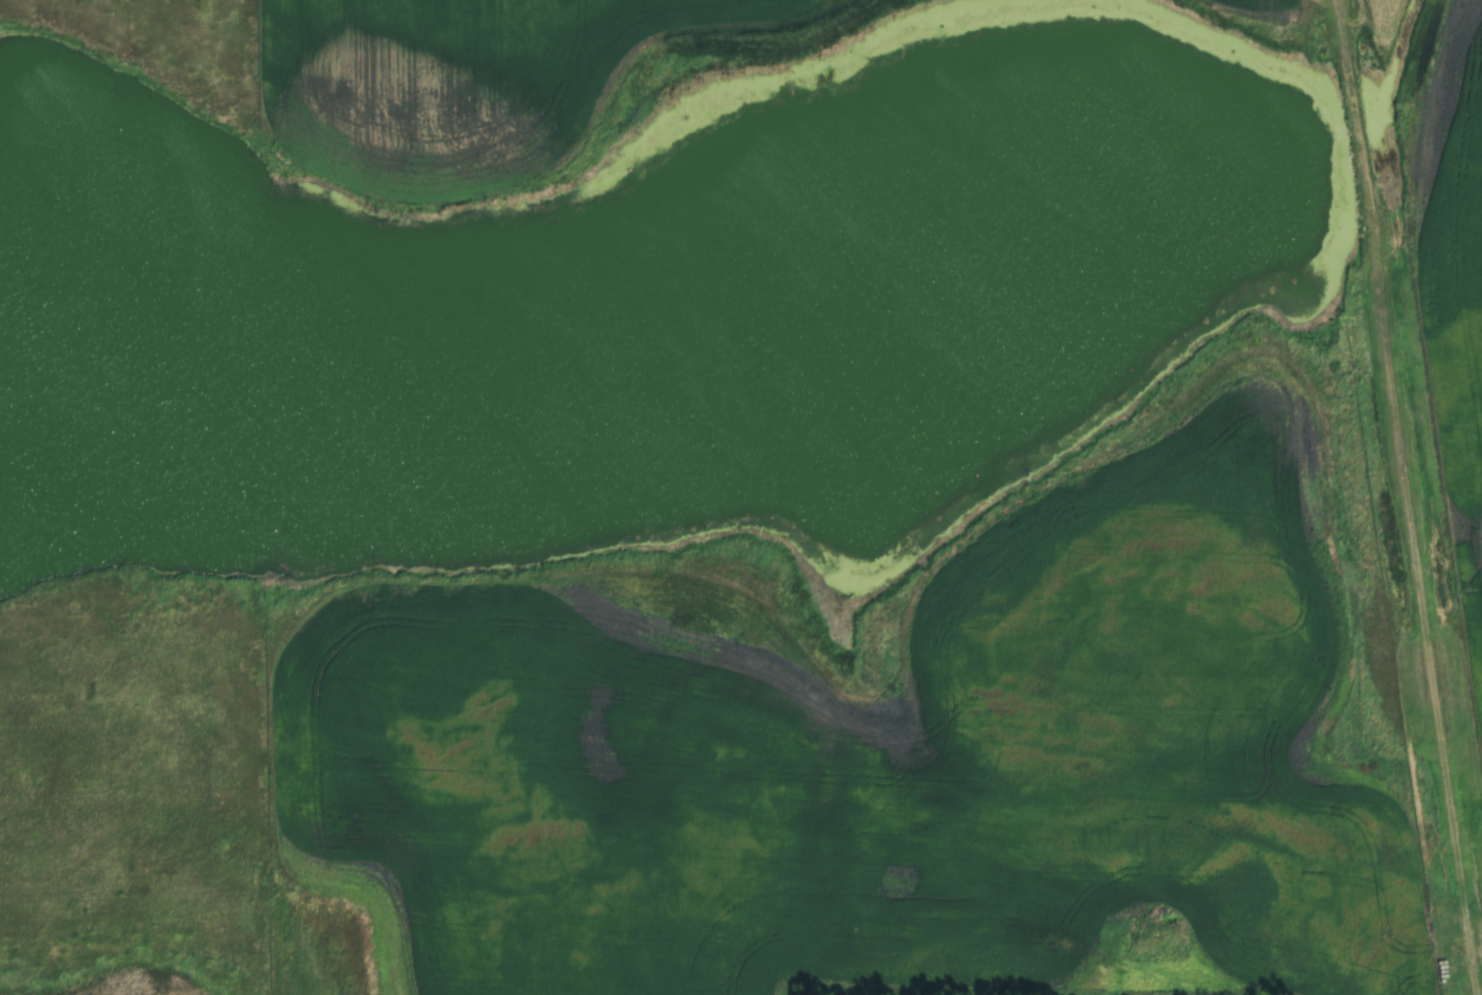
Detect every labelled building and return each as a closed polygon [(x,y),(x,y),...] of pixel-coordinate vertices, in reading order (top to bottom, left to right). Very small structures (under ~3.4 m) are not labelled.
[(1161,901),(1164,917),(1174,915),(1170,899),(1161,901)]
